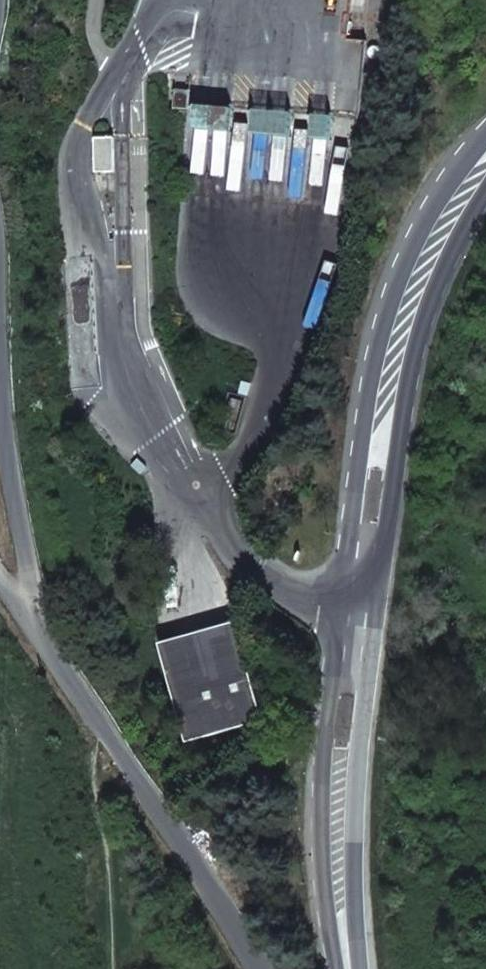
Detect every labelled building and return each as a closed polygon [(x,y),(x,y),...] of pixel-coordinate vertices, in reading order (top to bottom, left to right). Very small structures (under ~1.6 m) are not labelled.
[(189,107),(190,92),(175,90),(173,110),(189,111),(189,107)] [(113,138),(93,138),(95,173),(114,172),(113,138)] [(158,644),(184,743),(263,722),(236,622),(158,644)]
